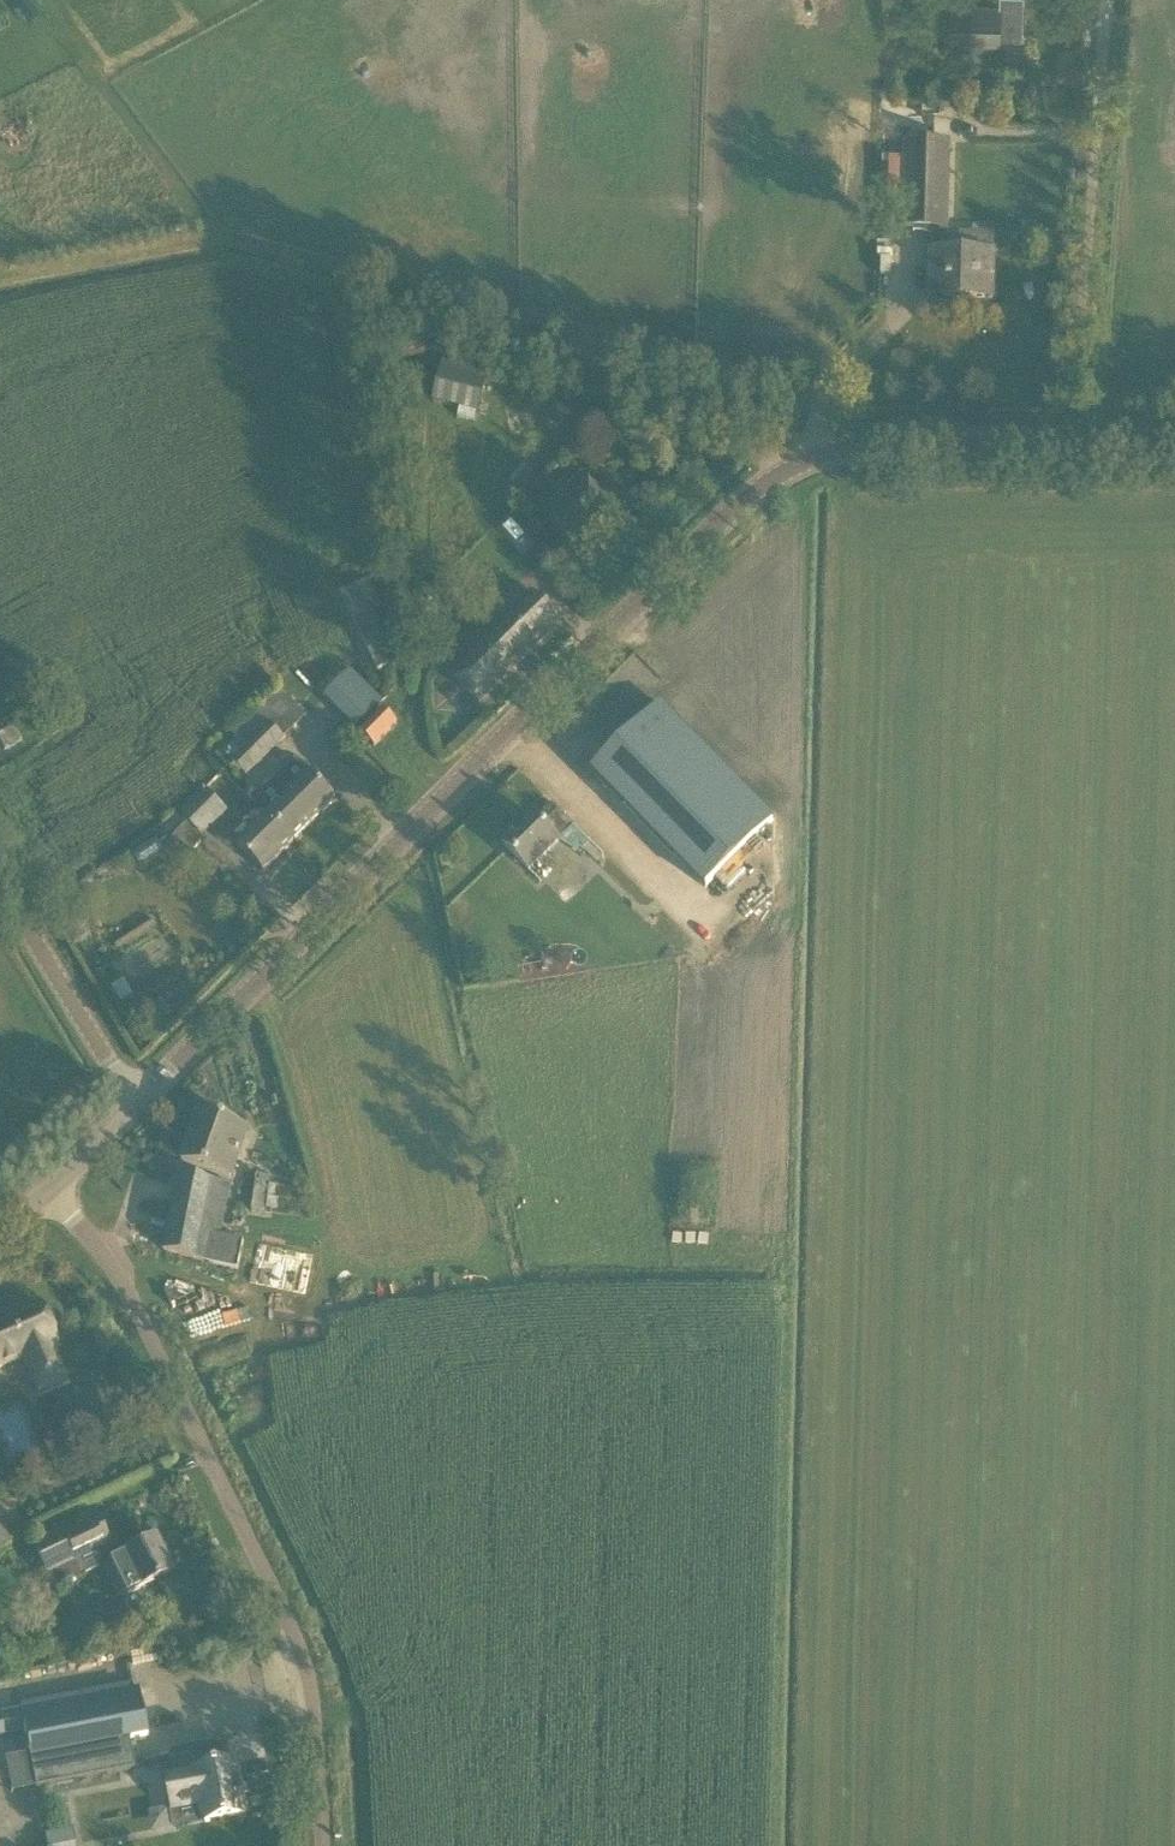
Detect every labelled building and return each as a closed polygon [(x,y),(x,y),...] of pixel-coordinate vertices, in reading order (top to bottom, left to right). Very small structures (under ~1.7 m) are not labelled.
[(1024,13),(1024,0),(1000,0),(1000,4),(952,3),(951,40),(999,41),(1000,12),(1024,13)] [(949,229),(950,141),(904,141),(903,228),(949,229)] [(993,299),(994,254),(931,253),(930,298),(993,299)] [(485,391),(490,369),(443,357),(437,379),(485,391)] [(615,409),(599,425),(620,435),(630,415),(615,409)] [(619,511),(614,505),(618,500),(618,495),(617,490),(615,486),(611,483),(606,481),(602,481),(597,482),(594,486),(581,472),(540,513),(578,552),(619,511)] [(379,605),(369,581),(343,593),(377,671),(394,663),(370,609),(379,605)] [(561,622),(544,605),(528,589),(446,668),(479,702),(561,622)] [(354,727),(382,701),(351,668),(323,694),(354,727)] [(304,716),(291,702),(233,760),(246,773),(304,716)] [(660,705),(592,773),(706,887),(774,819),(660,705)] [(361,734),(374,747),(397,724),(384,711),(361,734)] [(0,736),(0,744),(4,751),(13,746),(20,742),(12,728),(0,736)] [(296,761),(279,778),(260,797),(253,804),(254,804),(292,843),(335,800),(296,761)] [(646,898),(674,871),(587,783),(558,812),(558,813),(544,827),(532,816),(503,845),(528,871),(574,825),(646,898)] [(224,810),(204,790),(178,816),(199,836),(200,835),(224,810)] [(292,843),(254,804),(237,821),(249,832),(236,845),(263,872),(292,843)] [(248,1129),(222,1120),(199,1112),(182,1162),(230,1179),(248,1129)] [(179,1174),(163,1251),(211,1265),(237,1271),(243,1242),(219,1237),(230,1185),(179,1174)] [(256,1177),(253,1205),(252,1212),(267,1213),(270,1179),(256,1177)] [(255,1241),(247,1280),(301,1292),(310,1254),(255,1241)] [(23,1359),(38,1394),(66,1381),(50,1346),(57,1343),(40,1305),(0,1323),(0,1368),(23,1359)] [(94,1516),(33,1544),(55,1590),(105,1567),(120,1598),(170,1574),(153,1540),(114,1560),(107,1545),(108,1545),(94,1516)] [(0,1527),(0,1548),(8,1544),(0,1527)] [(0,1717),(0,1737),(24,1733),(35,1790),(134,1771),(128,1740),(146,1737),(137,1690),(20,1712),(20,1713),(0,1717)] [(246,1816),(236,1763),(231,1764),(205,1769),(202,1750),(168,1757),(172,1778),(167,1779),(168,1787),(173,1810),(201,1805),(205,1823),(246,1816)] [(44,1835),(46,1845),(75,1845),(72,1829),(44,1835)]
